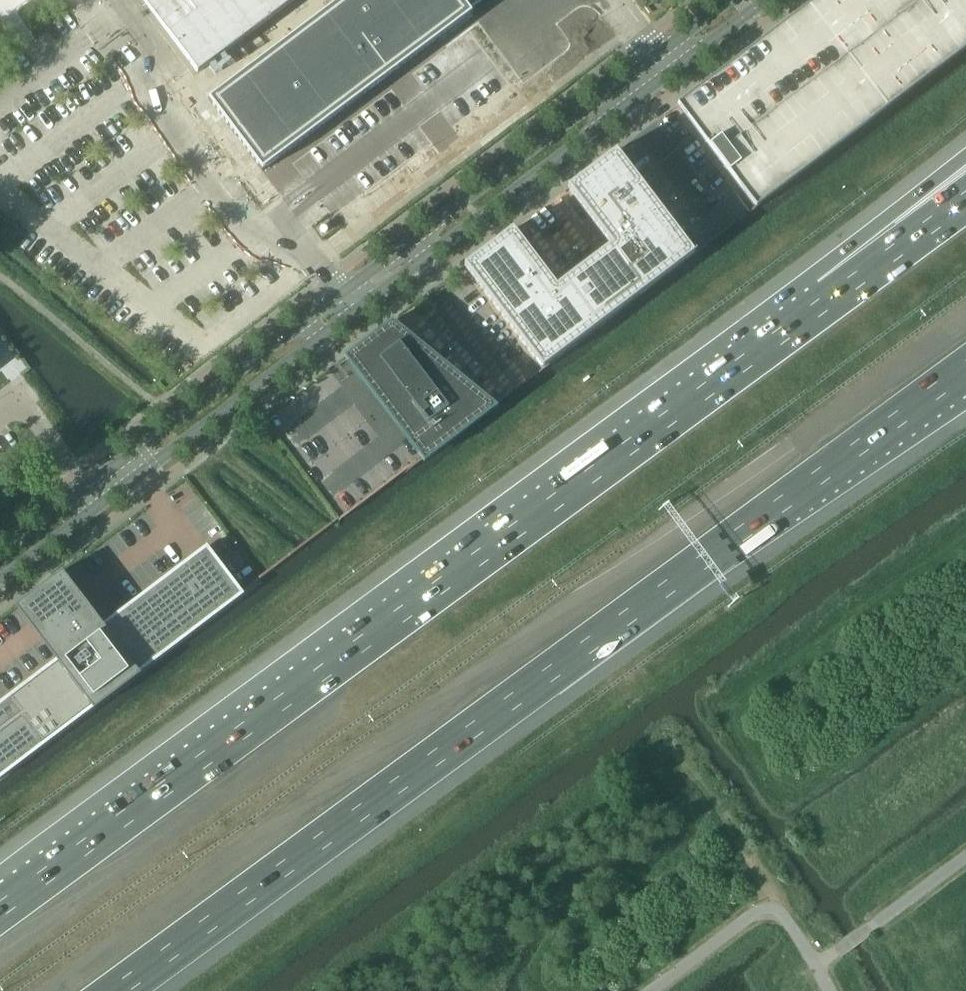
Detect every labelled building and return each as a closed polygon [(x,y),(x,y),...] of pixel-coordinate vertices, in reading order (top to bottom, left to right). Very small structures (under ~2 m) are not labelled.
[(198,73),(296,0),(144,0),(198,73)] [(207,102),(260,173),(469,18),(466,14),(486,0),(343,0),(207,102)] [(754,213),(965,51),(965,0),(819,0),(680,106),(756,206),(752,209),(754,213)] [(739,221),(738,220),(702,247),(694,253),(617,151),(568,188),(611,245),(577,271),(570,263),(562,269),(568,278),(557,287),(513,229),(465,266),(543,369),(537,373),(538,374),(637,299),(653,286),(695,255),(739,221)] [(689,229),(702,247),(738,220),(750,210),(736,193),(689,229)] [(420,458),(341,518),(336,522),(337,523),(421,459),(401,475),(402,476),(422,461),(424,464),(499,407),(496,405),(531,378),(530,377),(494,404),(393,321),(344,358),(420,458)] [(225,606),(239,595),(240,594),(239,593),(241,592),(207,547),(190,560),(104,625),(62,571),(16,606),(57,661),(0,704),(0,778),(92,708),(94,711),(141,675),(139,672),(226,607),(225,606)]
